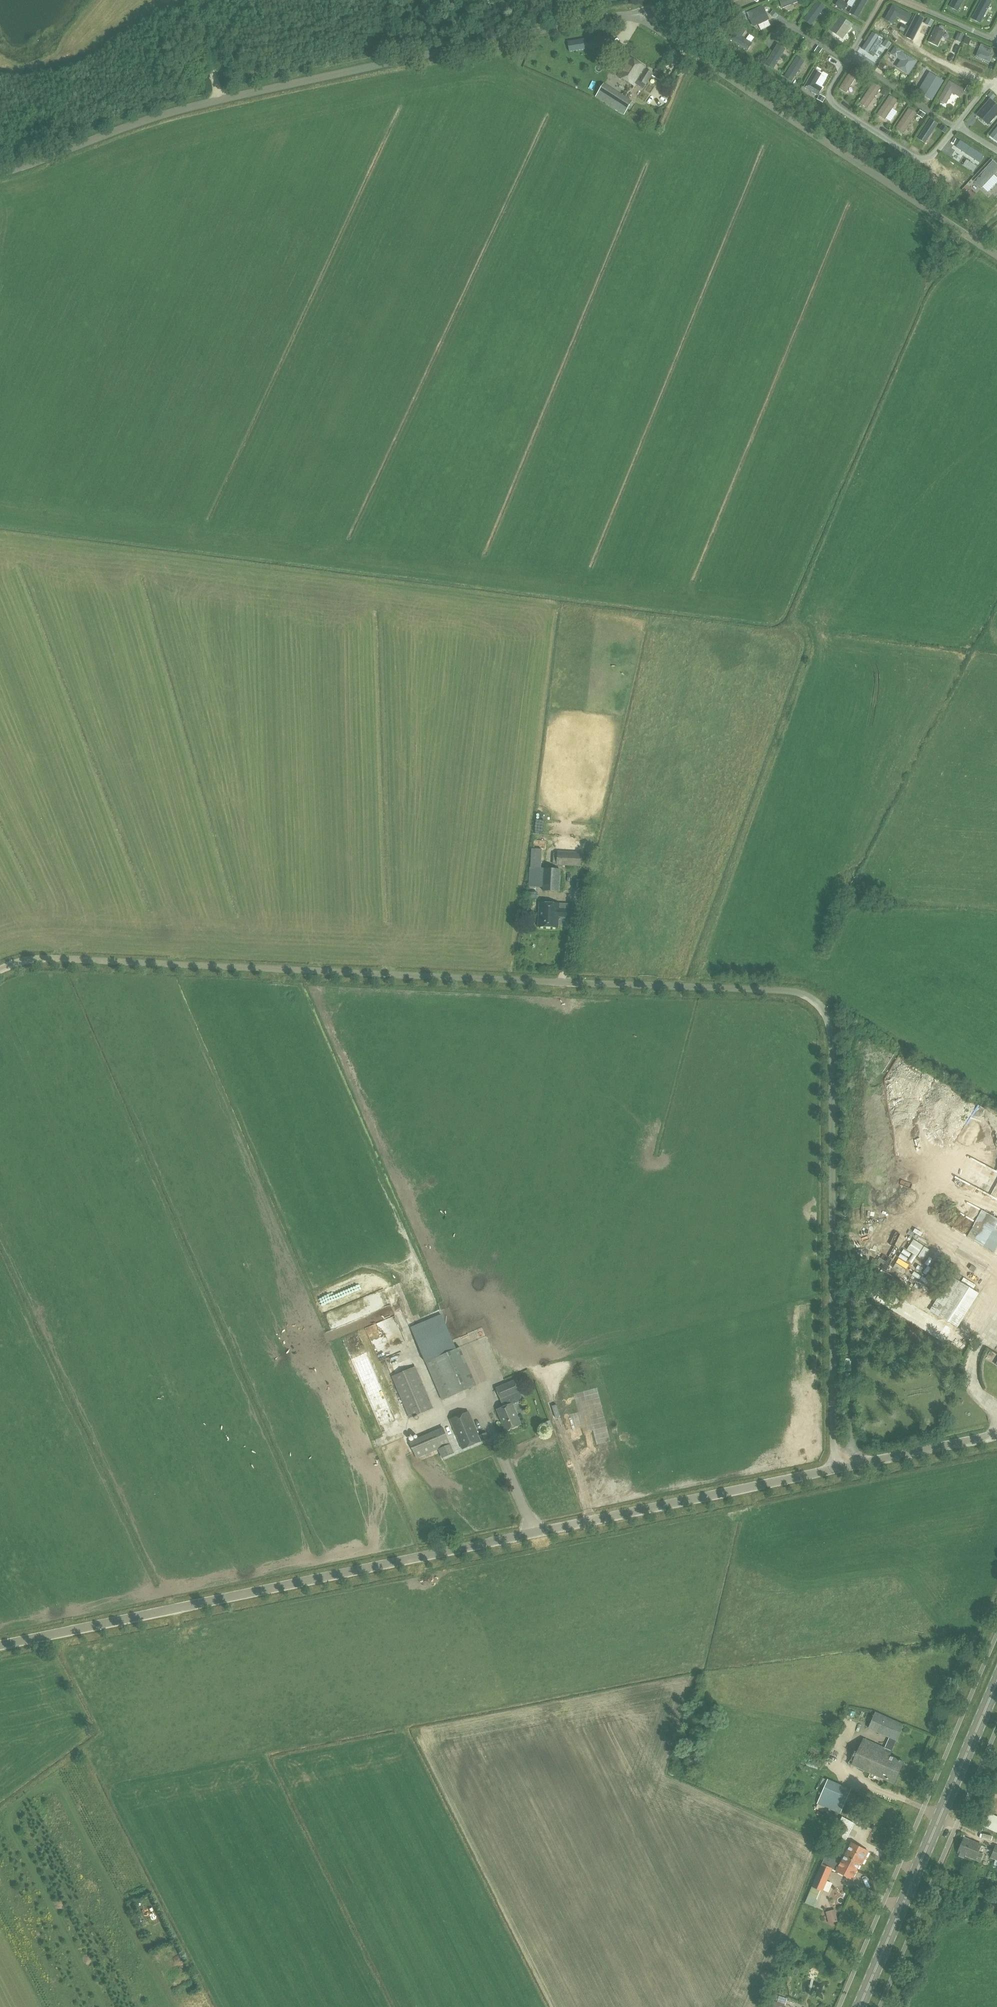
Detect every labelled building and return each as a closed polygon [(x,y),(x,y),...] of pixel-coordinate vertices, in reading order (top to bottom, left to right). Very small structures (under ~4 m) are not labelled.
[(850,13),(857,17),(867,0),(857,0),(853,8),(850,13)] [(949,7),(957,11),(964,0),(953,0),(949,7)] [(972,19),(980,24),(991,2),(988,0),(982,0),(972,19)] [(818,2),(804,20),(811,25),(825,7),(818,2)] [(763,5),(747,13),(753,27),(770,19),(763,5)] [(912,15),(893,5),(886,20),(893,24),(897,16),(908,22),(912,15)] [(840,15),(830,30),(842,39),(853,24),(840,15)] [(916,16),(905,38),(913,42),(924,20),(916,16)] [(729,39),(747,51),(753,43),(742,36),(746,30),(739,24),(729,39)] [(937,46),(944,31),(935,27),(928,42),(937,46)] [(762,40),(768,43),(772,34),(766,32),(762,40)] [(872,32),(861,49),(868,53),(869,52),(878,38),(879,37),(872,32)] [(570,51),(608,45),(605,34),(568,41),(570,51)] [(778,45),(766,64),(773,68),(785,50),(778,45)] [(981,45),(979,49),(976,56),(990,62),(993,55),(991,54),(993,50),(981,45)] [(917,62),(895,47),(891,54),(901,60),(897,67),(909,75),(917,62)] [(635,85),(636,84),(643,89),(654,73),(629,58),(618,75),(635,85)] [(797,58),(785,76),(792,81),(804,62),(797,58)] [(803,88),(818,96),(823,88),(816,84),(822,73),(814,68),(803,88)] [(851,70),(839,89),(846,93),(858,74),(851,70)] [(932,101),(944,81),(930,73),(918,93),(932,101)] [(949,81),(938,100),(946,104),(953,93),(960,97),(964,89),(949,81)] [(631,101),(603,83),(598,92),(626,109),(631,101)] [(873,84),(861,102),(862,102),(862,104),(865,106),(867,106),(868,107),(880,88),(873,84)] [(890,96),(878,115),(885,119),(891,109),(897,101),(890,96)] [(979,112),(987,119),(986,120),(990,123),(994,119),(993,119),(996,114),(996,106),(990,100),(979,112)] [(909,109),(897,127),(904,132),(916,114),(909,109)] [(930,118),(921,131),(933,140),(942,126),(930,118)] [(961,141),(957,147),(979,162),(984,155),(961,141)] [(974,181),(981,188),(996,171),(996,162),(994,159),(974,181)] [(941,166),(936,173),(954,186),(959,179),(941,166)] [(540,867),(540,846),(530,846),(530,867),(540,867)] [(583,852),(558,851),(557,865),(583,866),(583,852)] [(529,885),(543,887),(544,868),(541,868),(530,867),(529,885)] [(544,868),(543,887),(543,890),(559,891),(560,869),(544,868)] [(572,916),(572,904),(539,902),(538,925),(558,926),(559,916),(572,916)] [(954,1102),(950,1109),(970,1122),(978,1109),(960,1098),(957,1104),(954,1102)] [(874,1183),(875,1199),(887,1199),(886,1183),(874,1183)] [(862,1212),(871,1211),(870,1201),(861,1203),(862,1212)] [(970,1221),(965,1209),(957,1212),(961,1224),(970,1221)] [(996,1247),(996,1218),(983,1210),(967,1237),(993,1253),(996,1247)] [(898,1219),(905,1222),(907,1216),(901,1213),(898,1219)] [(884,1232),(896,1238),(901,1227),(890,1221),(884,1232)] [(794,1236),(794,1249),(805,1249),(805,1236),(794,1236)] [(865,1254),(872,1262),(882,1253),(876,1246),(865,1254)] [(971,1270),(968,1275),(978,1282),(982,1276),(971,1270)] [(958,1327),(979,1293),(951,1276),(930,1310),(958,1327)] [(411,1327),(426,1361),(442,1400),(476,1384),(460,1346),(456,1348),(442,1314),(411,1327)] [(374,1343),(390,1337),(385,1324),(369,1330),(374,1343)] [(460,1341),(475,1335),(472,1329),(458,1335),(460,1341)] [(409,1417),(433,1407),(416,1366),(392,1376),(409,1417)] [(506,1431),(521,1425),(513,1404),(498,1410),(506,1431)] [(463,1448),(489,1438),(487,1432),(479,1435),(469,1412),(450,1419),(459,1440),(452,1443),(453,1446),(456,1445),(458,1450),(463,1448)] [(544,1422),(548,1432),(553,1430),(549,1419),(544,1422)] [(443,1427),(410,1441),(417,1457),(450,1444),(443,1427)] [(890,1737),(897,1740),(904,1725),(875,1712),(868,1728),(890,1737)] [(890,1756),(892,1751),(885,1748),(864,1739),(856,1755),(852,1764),(895,1782),(904,1762),(890,1756)] [(790,1782),(799,1790),(805,1783),(796,1775),(790,1782)] [(851,1789),(843,1785),(828,1779),(818,1803),(840,1813),(851,1789)] [(868,1815),(861,1809),(856,1813),(863,1820),(868,1815)] [(855,1823),(846,1819),(842,1817),(829,1845),(831,1846),(840,1851),(855,1823)] [(983,1826),(982,1830),(993,1835),(995,1831),(983,1826)] [(979,1861),(982,1854),(977,1852),(981,1844),(964,1837),(958,1852),(959,1853),(958,1855),(965,1857),(966,1855),(979,1861)] [(852,1842),(842,1862),(856,1870),(860,1863),(862,1864),(868,1851),(852,1842)] [(852,1879),(856,1870),(842,1862),(826,1853),(808,1896),(819,1901),(832,1868),(837,1871),(852,1879)] [(835,1909),(826,1911),(829,1923),(838,1921),(835,1909)]
